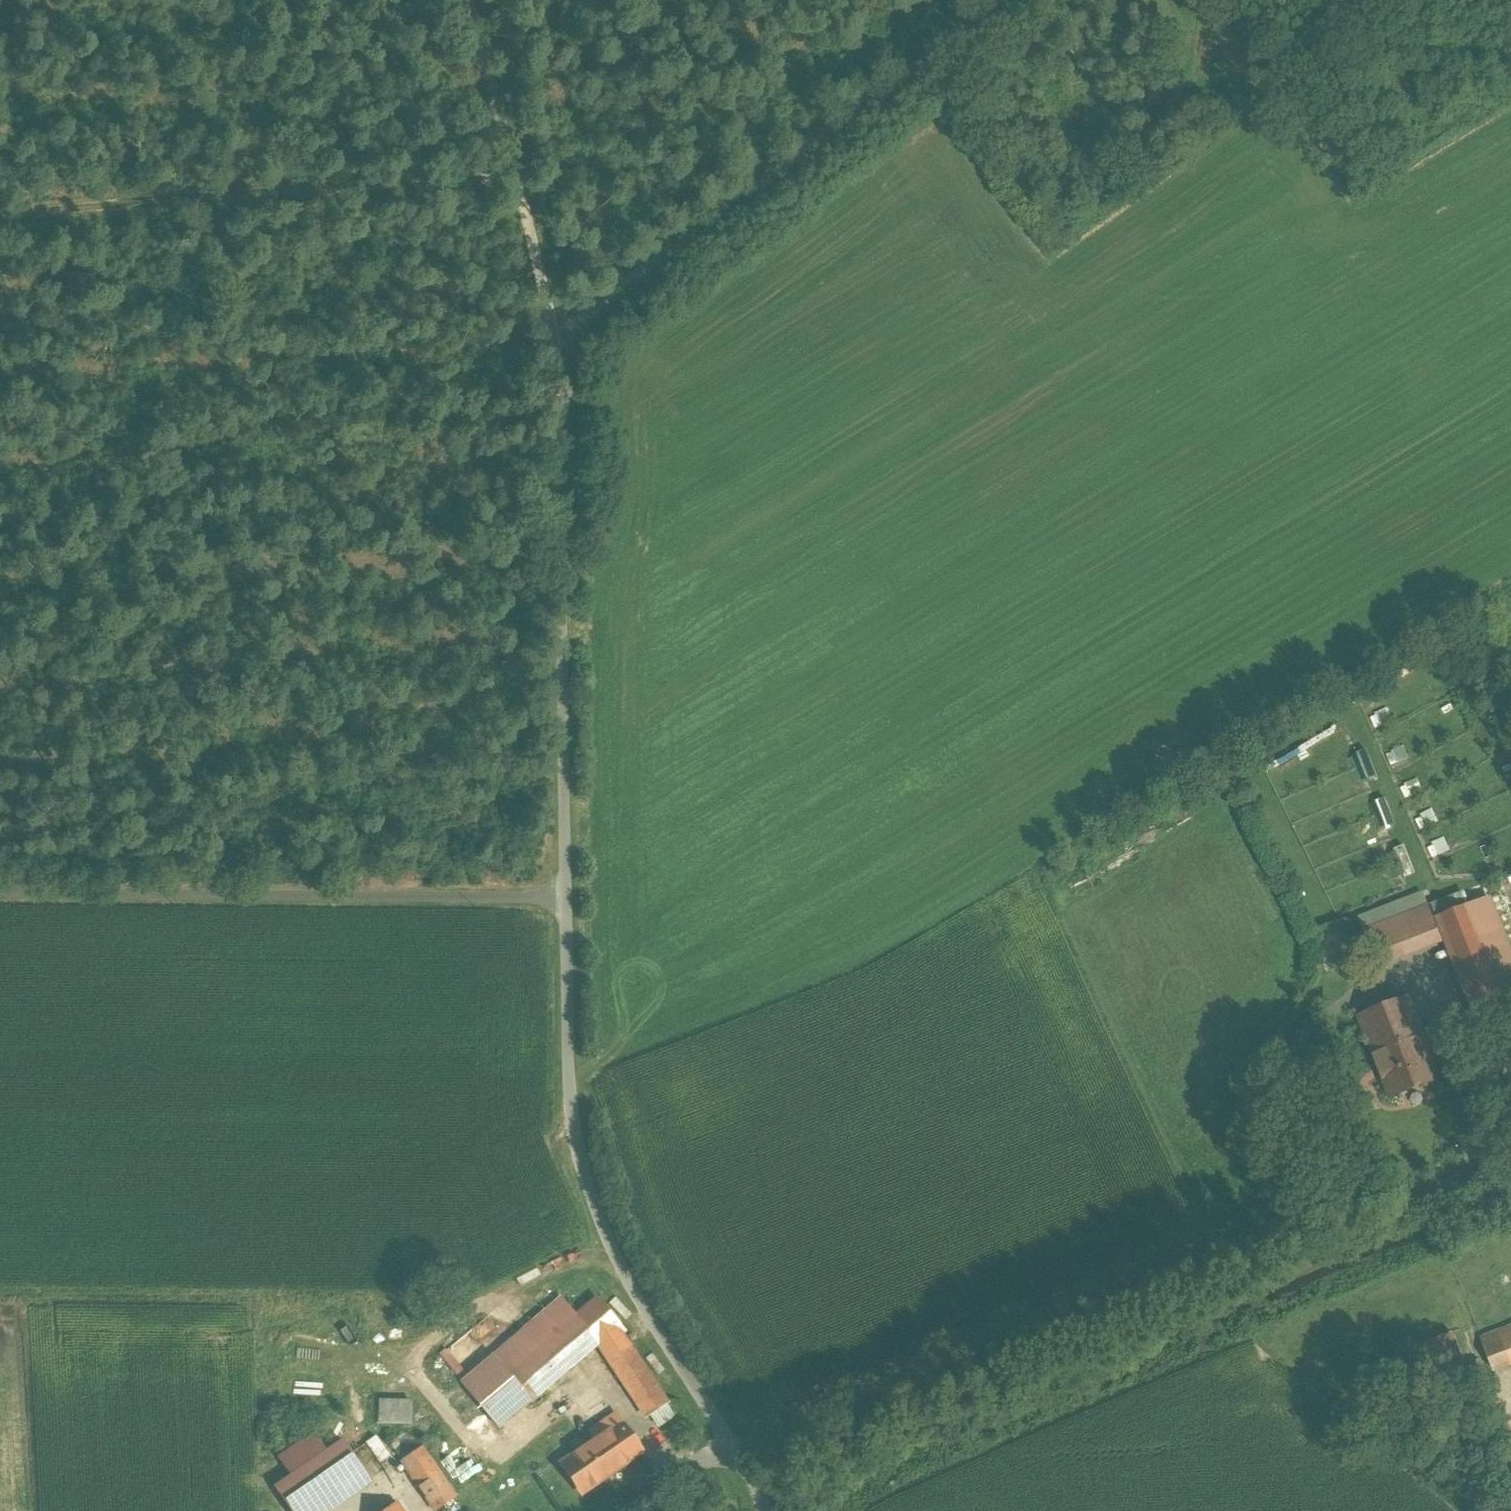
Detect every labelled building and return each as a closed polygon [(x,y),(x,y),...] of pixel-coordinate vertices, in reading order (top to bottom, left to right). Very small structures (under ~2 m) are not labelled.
[(1441,920),(1478,1016),(1510,1003),(1510,952),(1491,901),(1441,920)] [(1428,908),(1368,931),(1377,955),(1438,932),(1428,908)] [(1410,999),(1362,1018),(1393,1098),(1441,1079),(1410,999)] [(599,1344),(621,1325),(600,1300),(579,1318),(563,1299),(463,1384),(501,1427),(599,1344)] [(621,1325),(599,1344),(648,1417),(669,1403),(624,1336),(627,1332),(621,1325)] [(1481,1339),(1494,1371),(1510,1365),(1510,1328),(1481,1339)] [(1453,1333),(1425,1344),(1437,1374),(1446,1371),(1453,1392),(1458,1404),(1477,1396),(1453,1333)] [(643,1453),(616,1416),(593,1433),(599,1440),(563,1464),(583,1493),(643,1453)] [(277,1488),(292,1510),(332,1510),(372,1482),(345,1441),(277,1488)] [(423,1448),(402,1462),(436,1510),(438,1510),(457,1498),(423,1448)]
